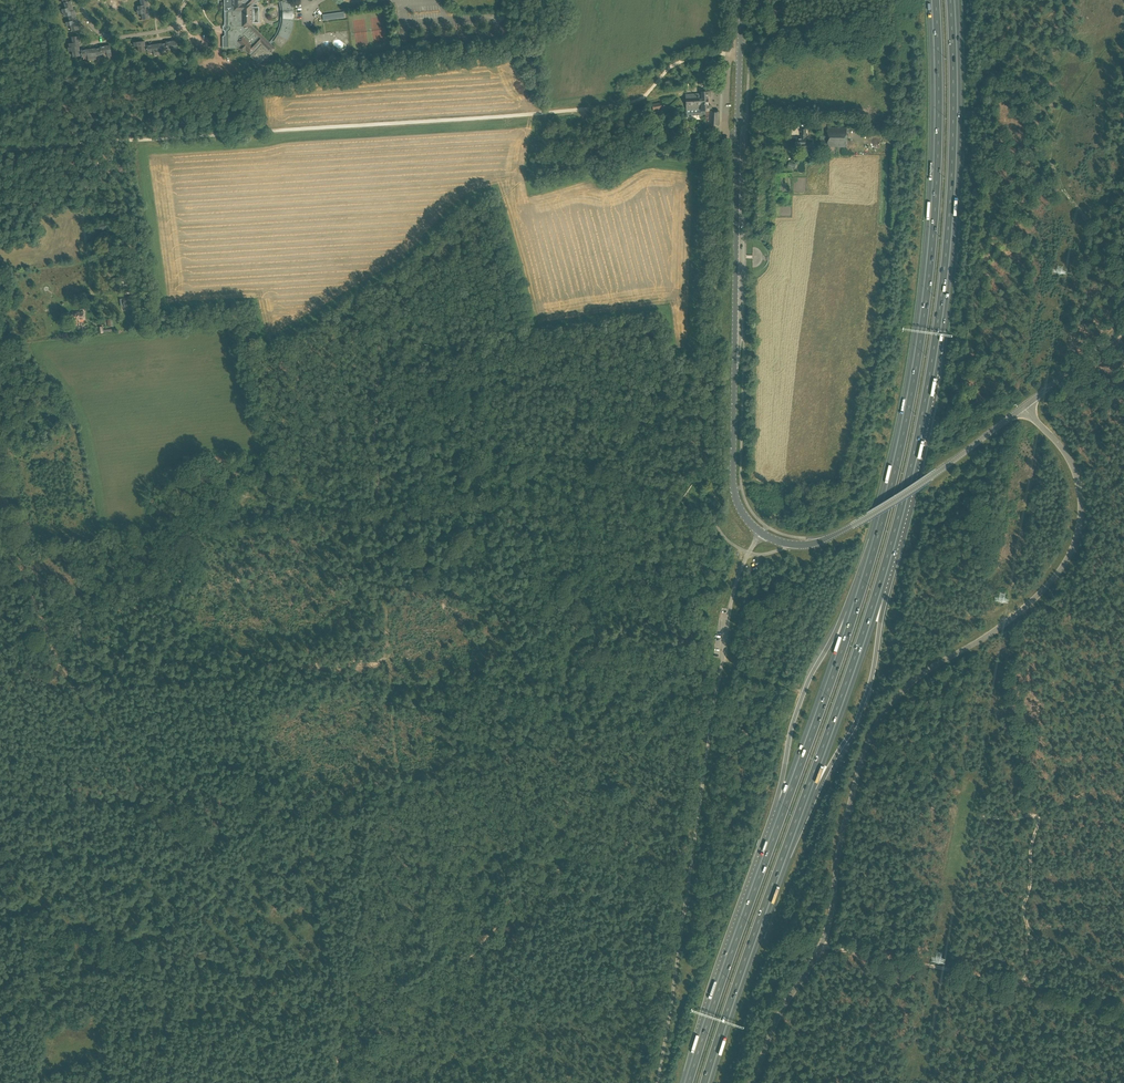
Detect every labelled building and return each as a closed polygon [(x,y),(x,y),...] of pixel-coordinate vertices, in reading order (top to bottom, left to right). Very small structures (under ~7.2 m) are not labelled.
[(141,5),(138,6),(138,10),(137,10),(138,14),(142,14),(143,20),(150,18),(149,9),(150,9),(148,0),(140,0),(141,5)] [(293,21),(293,19),(293,17),(293,14),(293,12),(293,10),(293,8),(292,6),(292,4),(291,2),(291,0),(281,0),(278,1),(279,5),(280,7),(280,10),(281,15),(281,18),(280,23),(279,27),(278,31),(275,36),(269,42),(253,26),(253,4),(257,0),(224,0),(224,11),(228,11),(228,25),(224,27),(224,30),(228,31),(228,48),(230,49),(237,49),(238,48),(239,48),(239,49),(242,53),(245,51),(250,55),(250,54),(251,55),(250,56),(255,60),(256,60),(260,64),(265,58),(267,59),(270,54),(273,52),(276,48),(272,44),(274,41),(281,48),(286,42),(287,40),(288,40),(289,39),(290,37),(290,35),(291,33),(292,31),(292,29),(293,27),(293,25),(294,23),(294,21),(293,21)] [(72,37),(72,42),(69,43),(69,47),(68,47),(69,51),(72,51),(73,57),(81,56),(80,47),(81,47),(79,36),(72,37)] [(148,53),(153,52),(154,55),(162,54),(162,51),(168,50),(168,49),(173,49),(173,51),(178,51),(177,48),(176,40),(165,41),(165,43),(146,45),(148,53)] [(145,41),(137,42),(134,42),(134,47),(138,46),(139,52),(146,51),(145,41)] [(102,54),(107,53),(107,56),(112,56),(111,53),(111,45),(100,46),(100,47),(81,50),(82,57),(88,56),(88,60),(97,59),(96,55),(102,55),(102,54)] [(718,126),(719,111),(708,110),(707,91),(701,91),(701,93),(685,94),(686,109),(706,107),(705,126),(718,126)] [(827,146),(847,147),(847,128),(828,128),(827,146)] [(801,129),(801,138),(796,138),(796,146),(804,146),(804,149),(812,150),(812,142),(806,141),(806,138),(806,129),(801,129)] [(135,304),(133,296),(123,298),(124,306),(135,304)] [(83,311),(73,312),(74,328),(79,327),(79,321),(83,321),(83,311)]
